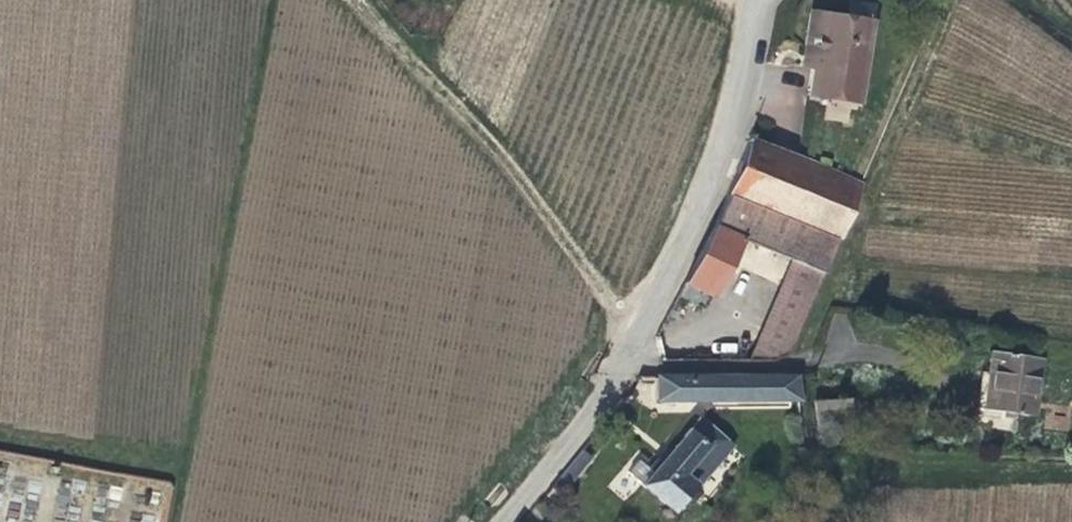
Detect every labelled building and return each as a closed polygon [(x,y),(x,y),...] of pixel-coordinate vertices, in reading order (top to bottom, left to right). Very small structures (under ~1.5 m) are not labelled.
[(804,63),(816,64),(822,11),(811,9),(804,63)] [(822,11),(816,64),(813,92),(864,98),(874,17),(822,11)] [(753,362),(780,362),(794,345),(863,181),(754,135),(712,235),(691,280),(716,294),(744,236),(793,257),(753,362)] [(1038,411),(1045,352),(995,344),(988,404),(1038,411)] [(662,398),(800,397),(797,376),(662,376),(662,398)] [(854,398),(820,399),(821,424),(855,424),(854,398)] [(1070,429),(1069,406),(1045,406),(1045,430),(1070,429)] [(701,492),(729,462),(712,446),(724,433),(707,416),(665,459),(661,457),(654,465),(644,457),(633,470),(676,510),(696,488),(701,492)] [(712,446),(729,462),(741,449),(724,433),(712,446)] [(806,445),(798,445),(799,455),(807,454),(806,445)] [(595,459),(584,448),(575,460),(585,469),(595,459)] [(575,460),(560,478),(569,486),(585,469),(575,460)]
